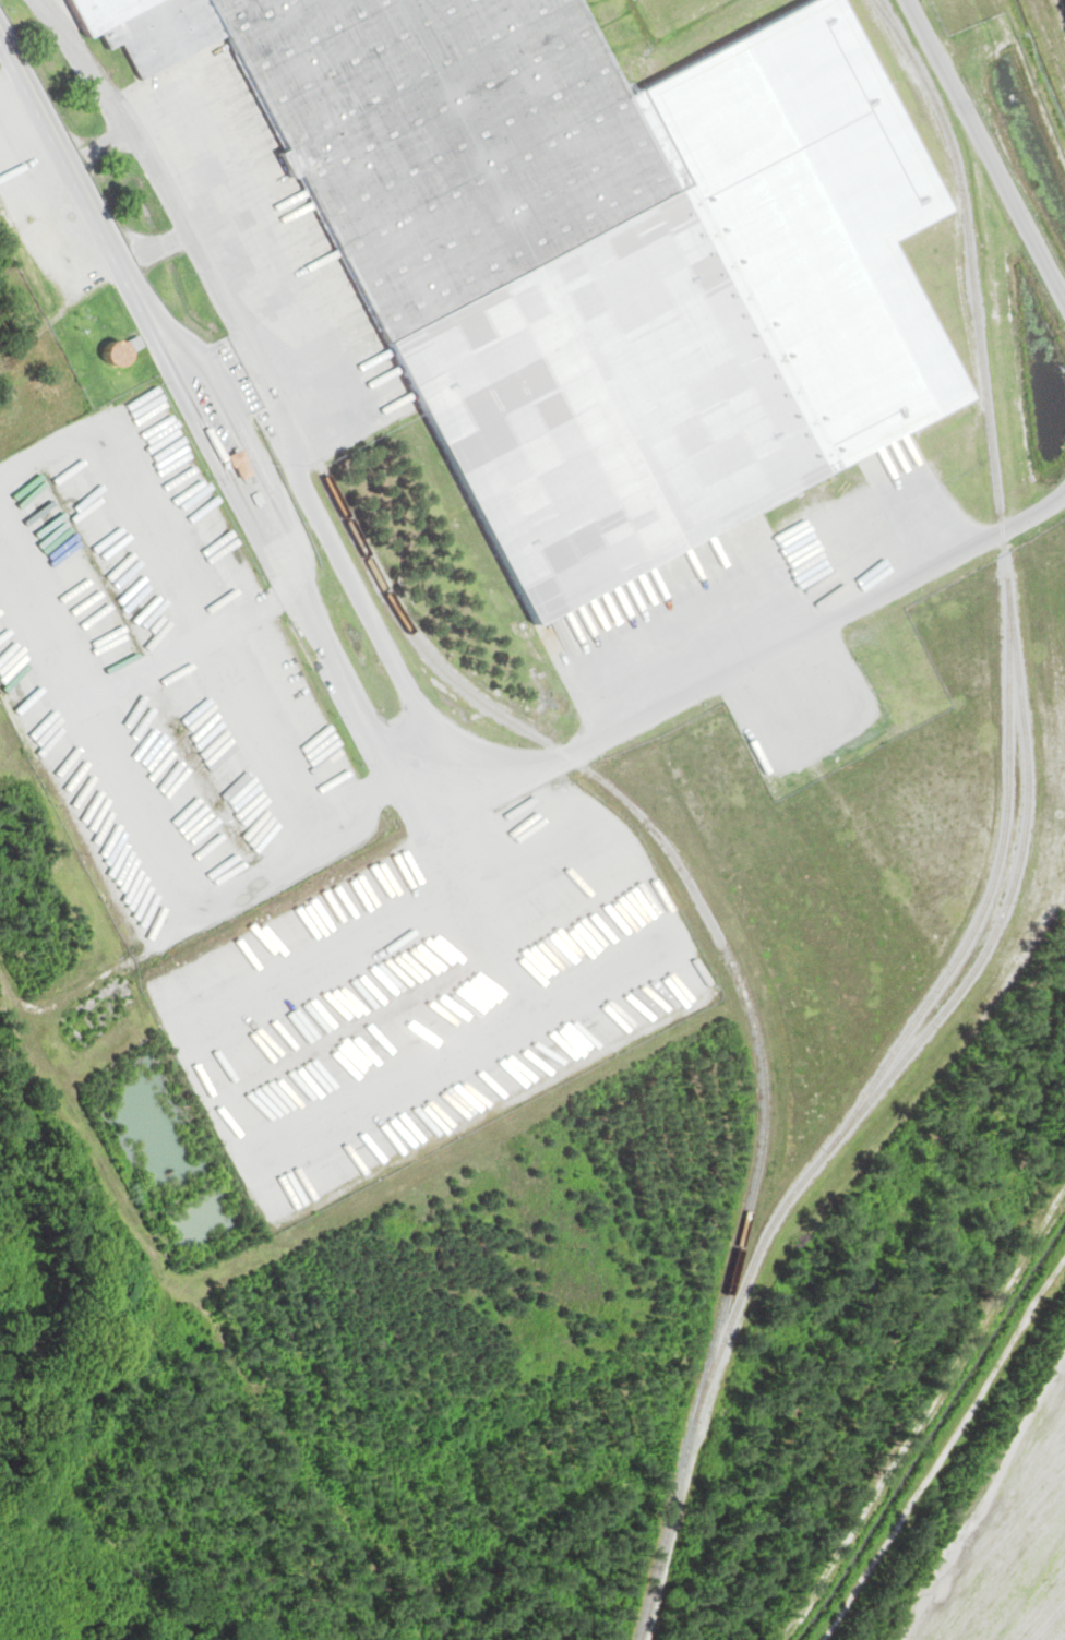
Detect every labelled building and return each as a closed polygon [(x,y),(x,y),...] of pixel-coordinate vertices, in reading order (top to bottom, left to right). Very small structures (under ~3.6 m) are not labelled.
[(632,0),(78,0),(471,628),(486,681),(758,511),(749,478),(765,480),(632,0)] [(237,458),(250,481),(261,474),(249,451),(237,458)] [(714,991),(694,961),(675,974),(695,1004),(714,991)] [(677,1010),(684,1006),(667,977),(660,982),(677,1010)] [(659,1020),(643,991),(636,995),(652,1024),(659,1020)] [(577,1025),(596,1055),(609,1046),(590,1017),(577,1025)] [(546,1081),(529,1050),(501,1066),(518,1097),(546,1081)] [(507,1103),(492,1072),(473,1081),(488,1112),(507,1103)]
